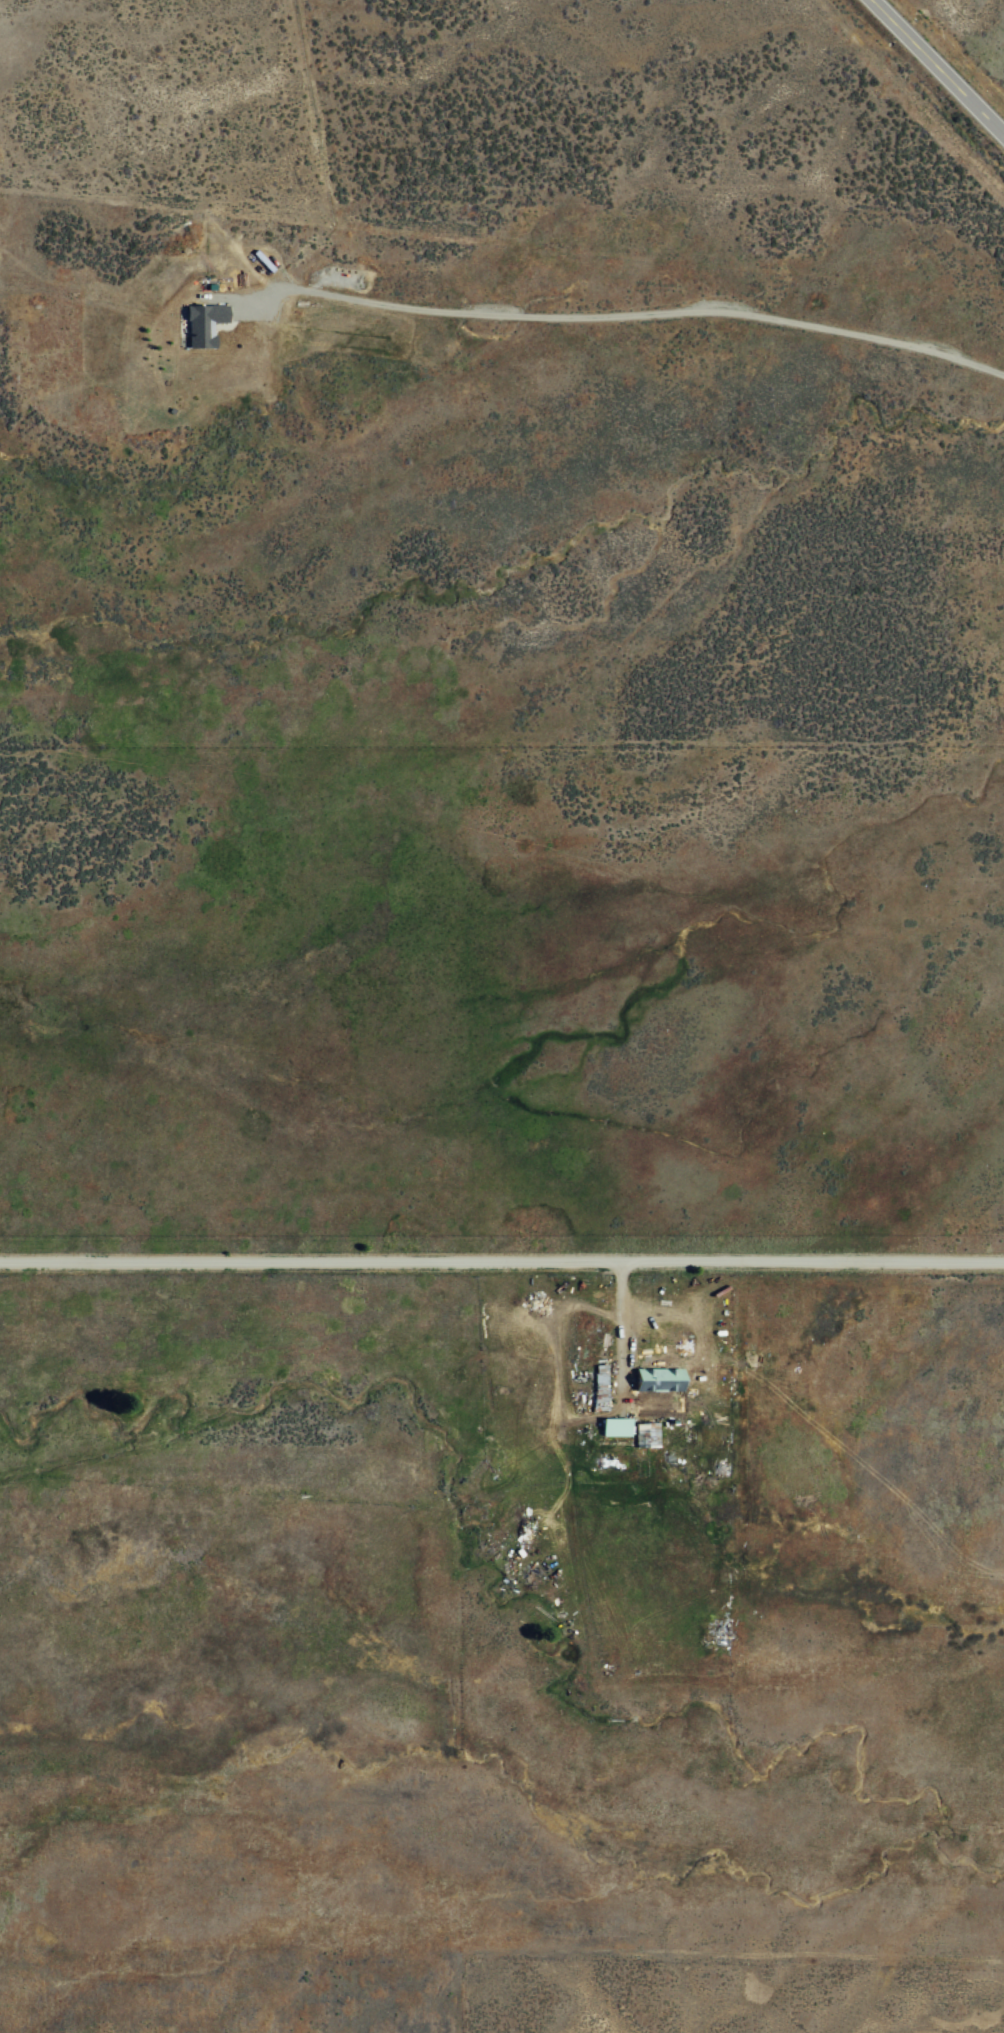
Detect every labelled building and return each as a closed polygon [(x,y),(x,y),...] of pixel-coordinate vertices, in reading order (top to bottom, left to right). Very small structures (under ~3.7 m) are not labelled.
[(187,348),(214,348),(213,322),(227,322),(227,305),(186,305),(187,348)]
